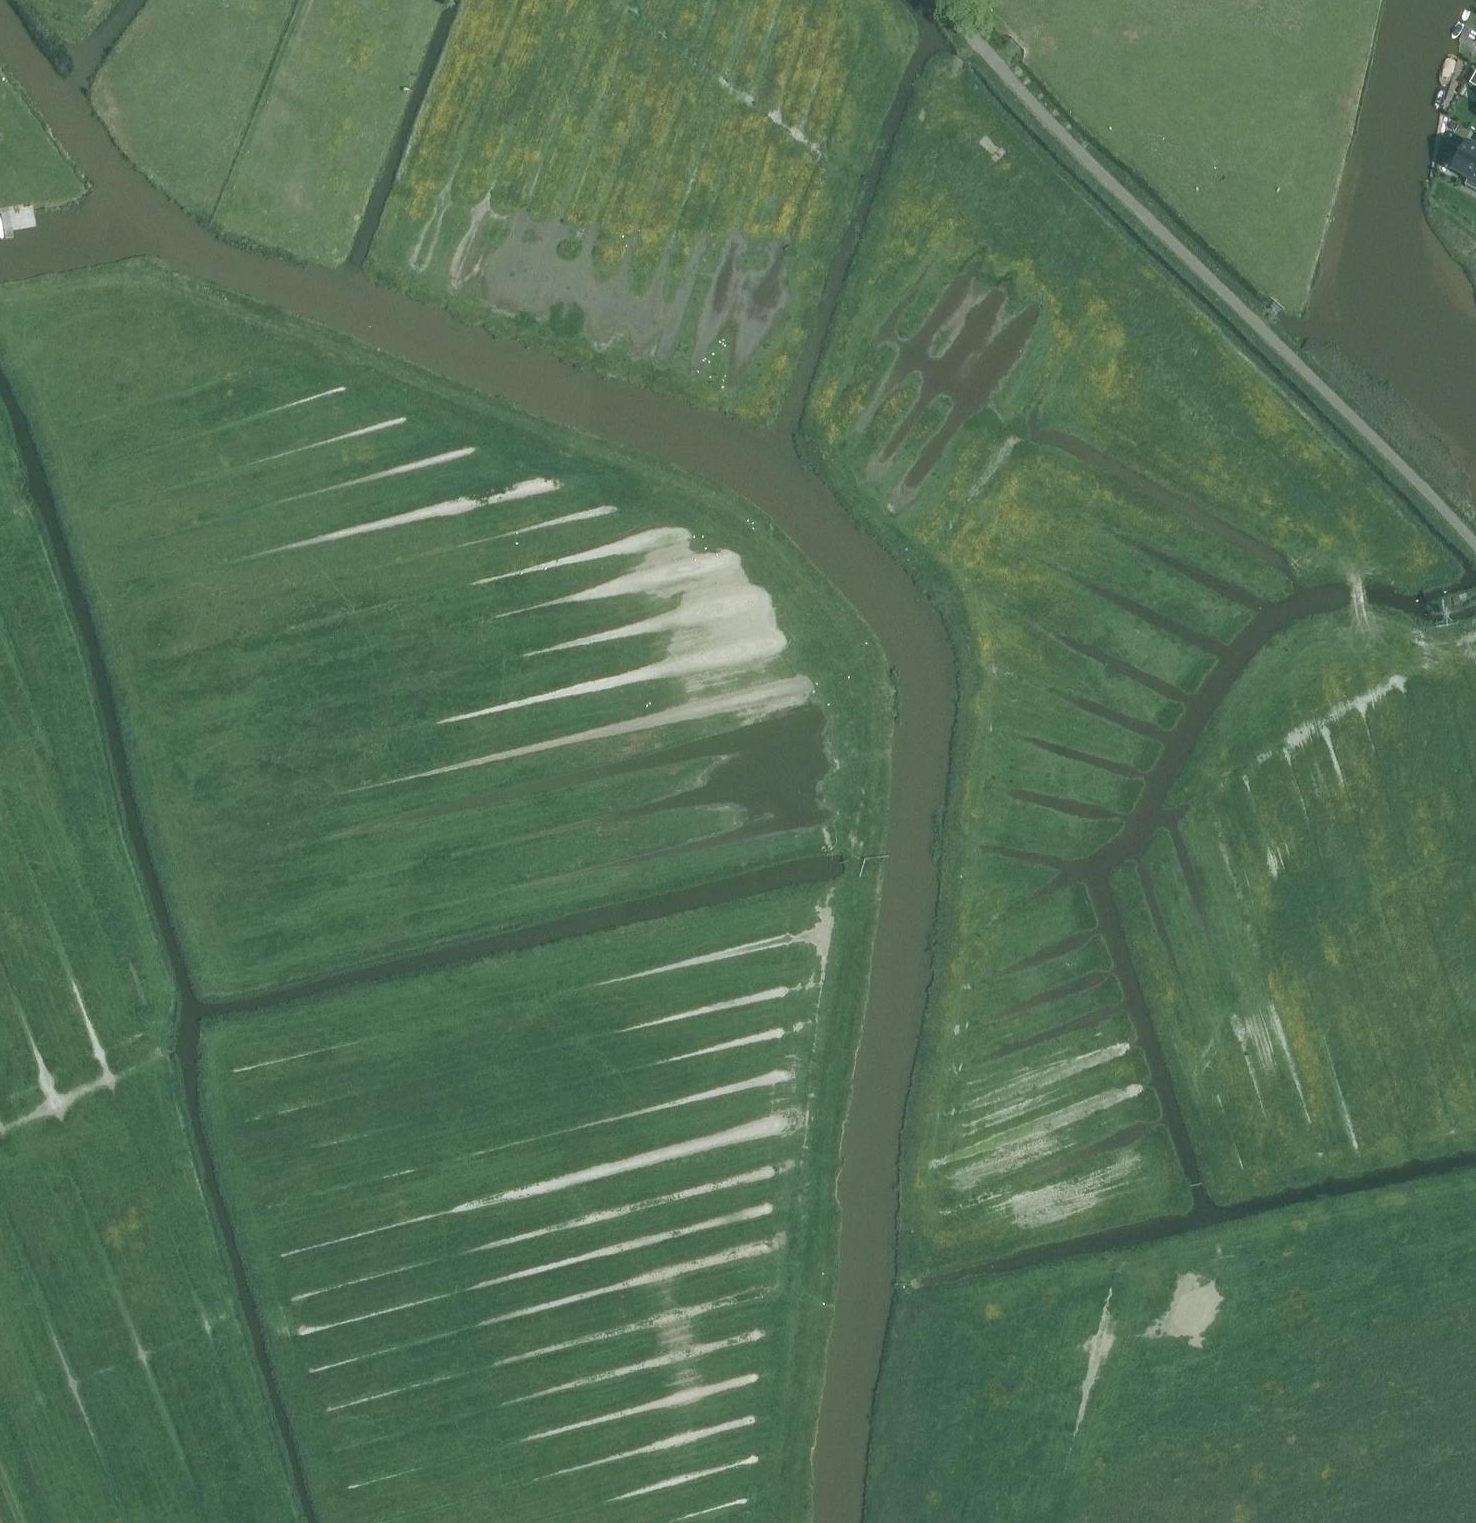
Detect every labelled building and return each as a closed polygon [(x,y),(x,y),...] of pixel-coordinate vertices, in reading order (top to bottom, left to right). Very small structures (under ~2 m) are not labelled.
[(1452,173),(1467,182),(1465,187),(1475,193),(1475,150),(1475,152),(1467,147),(1452,173)]
